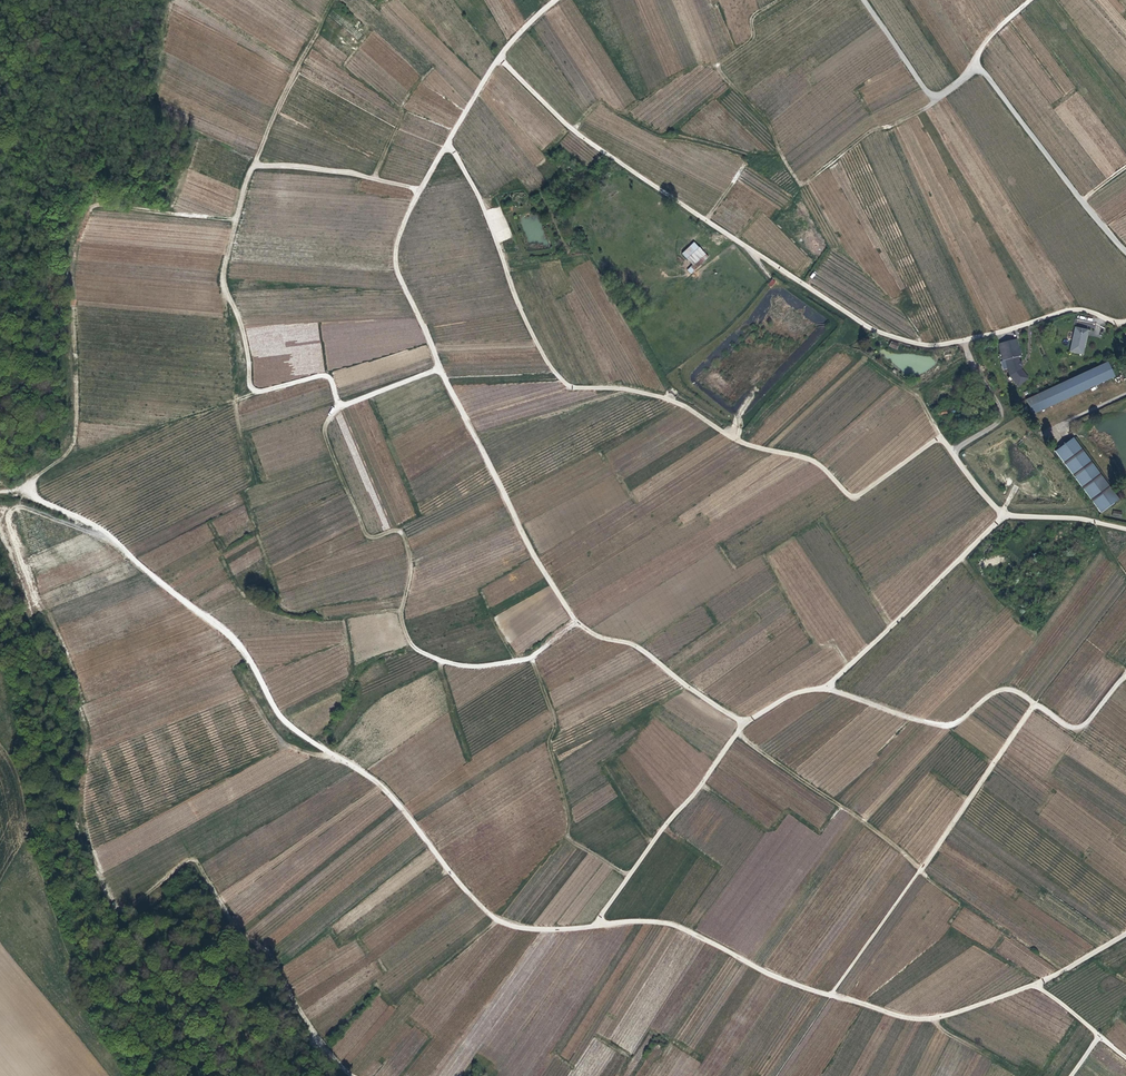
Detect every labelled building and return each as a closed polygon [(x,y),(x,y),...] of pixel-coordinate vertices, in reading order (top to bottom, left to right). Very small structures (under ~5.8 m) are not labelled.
[(682,253),(692,265),(687,270),(691,274),(709,257),(694,241),(682,253)] [(767,284),(770,287),(776,282),(772,279),(767,284)] [(1087,330),(1074,328),(1069,352),(1081,355),(1087,330)] [(1015,339),(997,344),(1002,361),(1004,360),(1017,357),(1020,356),(1015,339)] [(891,341),(889,346),(897,350),(899,344),(891,341)] [(1020,369),(1017,357),(1004,360),(1008,375),(1017,386),(1027,378),(1020,369)] [(1025,399),(1033,414),(1113,377),(1106,362),(1025,399)] [(1072,437),(1054,450),(1099,512),(1117,498),(1072,437)]
